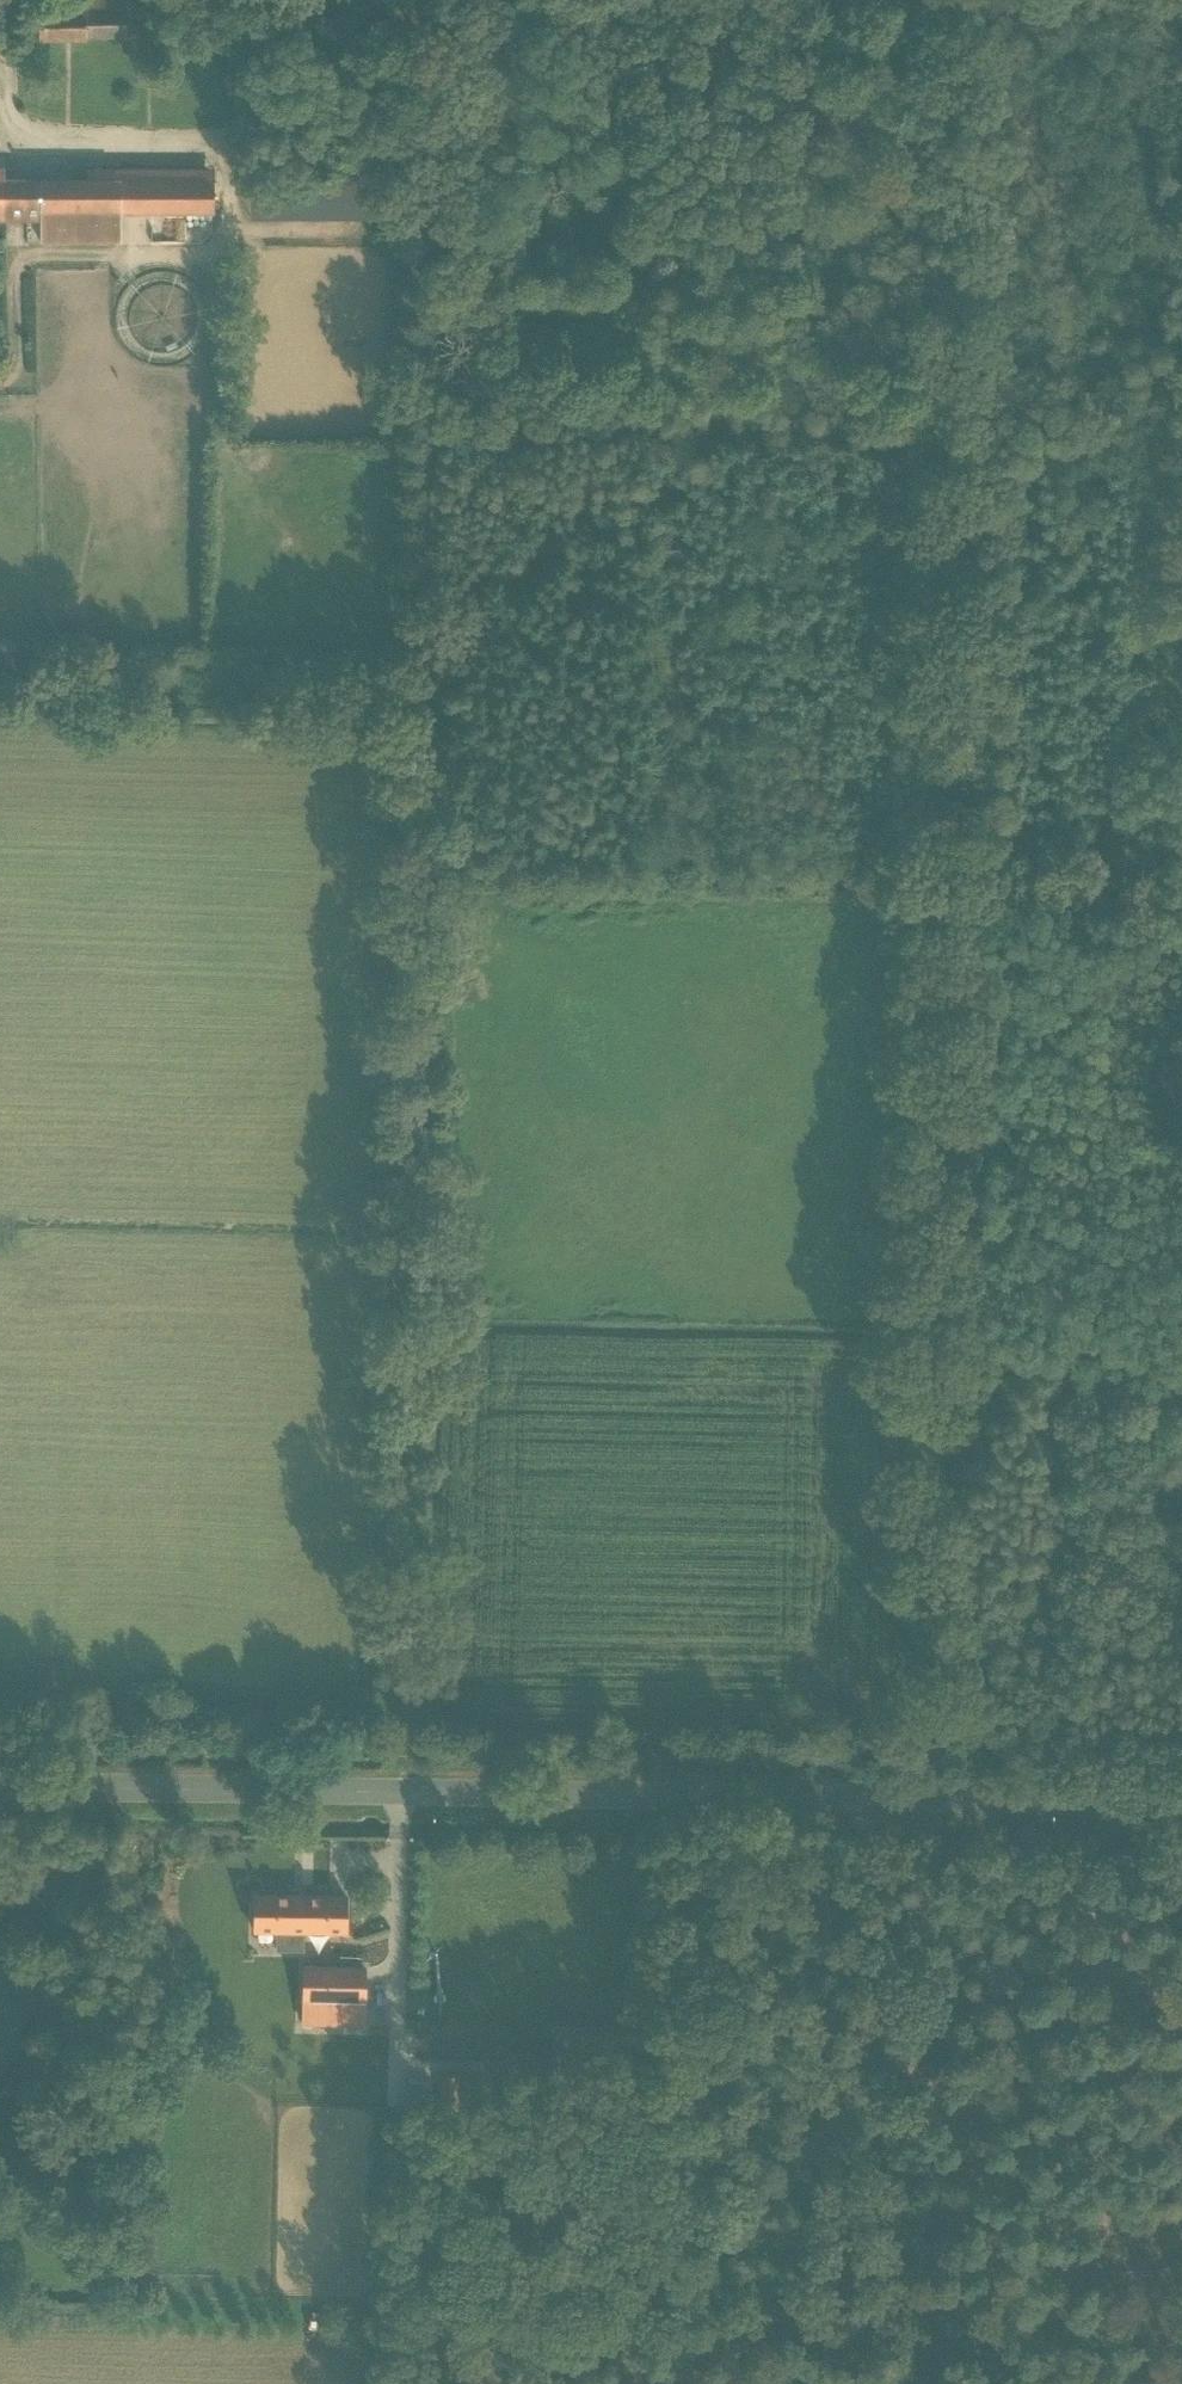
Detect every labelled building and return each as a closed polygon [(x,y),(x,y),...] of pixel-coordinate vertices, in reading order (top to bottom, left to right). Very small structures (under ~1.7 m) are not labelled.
[(146,39),(145,0),(40,0),(39,43),(146,39)] [(0,168),(0,219),(41,219),(42,242),(121,242),(121,215),(215,215),(215,167),(86,168),(86,180),(5,180),(5,168),(0,168)] [(254,1930),(345,1931),(345,1893),(254,1892),(254,1930)] [(288,1933),(260,1931),(258,1954),(287,1956),(288,1933)] [(306,1977),(305,2024),(365,2026),(366,1978),(306,1977)]
